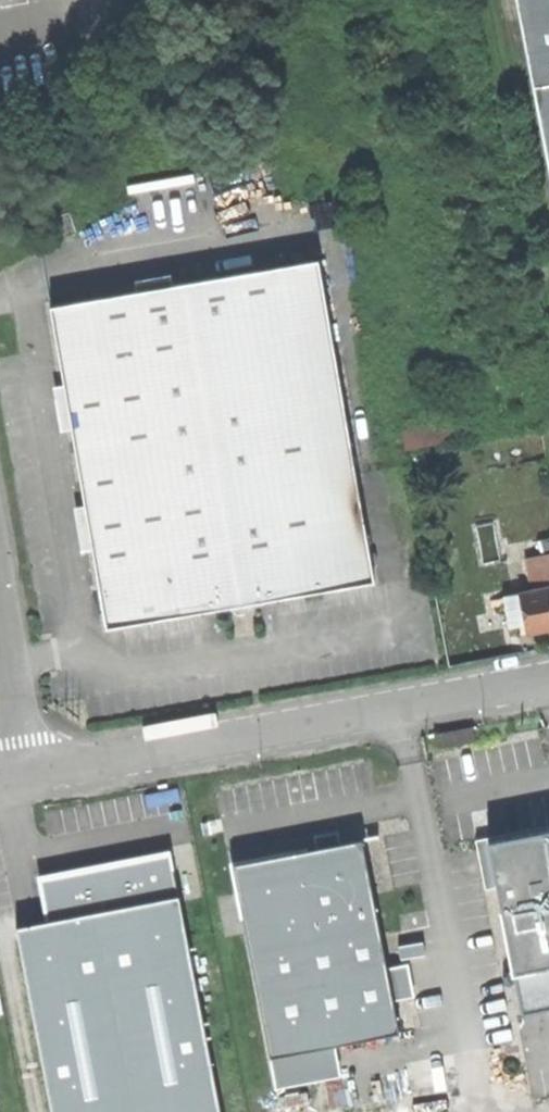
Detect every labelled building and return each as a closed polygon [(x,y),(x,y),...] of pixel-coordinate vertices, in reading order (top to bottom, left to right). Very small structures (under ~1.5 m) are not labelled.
[(535,90),(548,87),(548,0),(518,0),(535,90)] [(535,90),(548,161),(548,87),(535,90)] [(91,527),(108,630),(231,608),(255,604),(375,583),(319,262),(52,309),(91,527)] [(405,433),(409,450),(461,440),(457,422),(405,433)] [(535,592),(548,589),(548,555),(529,559),(535,592)] [(531,635),(548,631),(548,589),(535,592),(522,594),(528,624),(531,635)] [(510,628),(528,624),(522,594),(504,598),(510,628)] [(249,615),(255,604),(231,608),(241,616),(245,616),(249,615)] [(484,837),(515,1011),(548,1006),(548,825),(484,837)] [(400,961),(379,965),(352,833),(225,860),(265,1054),(331,1040),(392,1027),(386,998),(407,994),(400,961)] [(42,917),(169,891),(160,849),(34,875),(42,917)] [(8,924),(48,1111),(215,1111),(169,891),(42,917),(8,924)] [(331,1040),(265,1054),(272,1086),(338,1072),(331,1040)]
